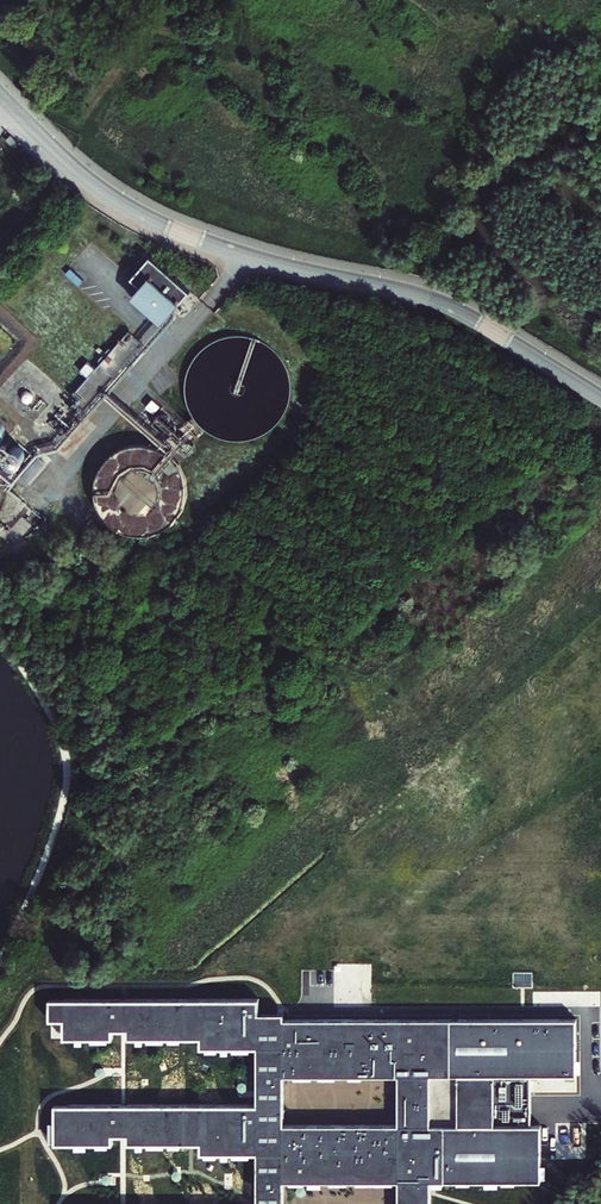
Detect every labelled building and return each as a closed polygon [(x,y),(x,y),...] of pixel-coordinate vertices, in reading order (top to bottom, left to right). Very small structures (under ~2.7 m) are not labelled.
[(23,137),(16,129),(11,134),(19,141),(23,137)] [(153,250),(135,271),(145,280),(136,289),(165,315),(192,284),(153,250)] [(16,480),(44,449),(64,444),(106,395),(171,448),(177,441),(112,387),(181,307),(177,303),(60,439),(39,444),(19,467),(0,452),(0,467),(16,480)] [(126,315),(115,327),(121,333),(132,320),(126,315)] [(84,394),(77,401),(84,407),(144,339),(132,327),(78,388),(84,394)] [(275,340),(272,338),(269,336),(265,334),(262,333),(259,331),(255,331),(251,330),(248,329),(244,329),(240,329),(237,329),(233,330),(229,330),(226,331),(222,333),(219,334),(216,336),(212,338),(209,340),(207,342),(204,345),(202,347),(199,350),(197,353),(195,356),(194,360),(192,363),(191,367),(190,370),(190,374),(189,378),(189,381),(189,385),(189,389),(190,392),(191,396),(192,400),(193,403),(195,406),(197,410),(199,413),(201,415),(203,418),(206,421),(209,423),(212,425),(215,427),(218,429),(222,431),(225,432),(229,433),(232,434),(236,434),(240,435),(243,435),(247,434),(250,434),(254,433),(258,432),(261,431),(265,430),(268,428),(271,426),(274,424),(277,421),(280,419),(282,416),(284,413),(286,410),(288,407),(290,404),(291,400),(293,397),(293,393),(294,390),(294,386),(295,382),(295,379),(294,375),(294,371),(293,368),(292,364),(290,361),(289,357),(287,354),(285,351),(283,348),(280,345),(278,343),(275,340)] [(33,384),(30,385),(28,386),(26,388),(25,391),(25,394),(26,396),(28,398),(30,399),(33,399),(36,399),(38,397),(39,394),(40,392),(39,389),(38,387),(35,385),(33,384)] [(3,438),(5,436),(7,434),(8,431),(9,428),(9,425),(9,422),(8,419),(7,417),(5,414),(2,412),(0,411),(0,439),(3,438)] [(149,438),(146,438),(142,438),(139,438),(136,438),(133,439),(130,440),(127,441),(124,442),(122,444),(119,445),(116,447),(114,449),(112,451),(110,453),(108,456),(106,458),(104,461),(103,464),(102,467),(101,470),(100,473),(99,476),(99,479),(99,482),(99,485),(99,488),(100,492),(101,495),(101,498),(103,501),(104,503),(105,506),(107,508),(109,511),(111,513),(113,515),(116,517),(118,519),(121,521),(124,523),(126,524),(129,525),(132,526),(136,526),(138,527),(142,527),(145,527),(148,527),(151,527),(154,526),(157,525),(160,524),(163,523),(166,521),(168,520),(171,518),(173,516),(176,514),(178,511),(180,509),(181,507),(183,504),(184,501),(185,498),(186,495),(187,492),(188,489),(188,486),(188,483),(188,480),(188,477),(187,474),(187,471),(186,468),(185,465),(183,462),(182,459),(180,457),(178,454),(176,452),(174,449),(171,448),(169,446),(166,444),(163,442),(161,441),(158,440),(155,439),(152,438),(149,438)] [(22,441),(20,440),(17,441),(15,442),(13,444),(12,447),(11,449),(11,452),(12,454),(14,457),(16,458),(19,459),(21,459),(24,459),(26,457),(28,455),(30,453),(30,450),(30,448),(29,445),(27,443),(25,441),(22,441)] [(438,1179),(549,1178),(550,1124),(540,1122),(538,1073),(584,1072),(584,1014),(293,1017),(293,1010),(268,1010),(268,996),(59,996),(59,1016),(74,1016),(73,1033),(120,1032),(121,1025),(137,1026),(137,1033),(209,1034),(210,1042),(266,1044),(266,1103),(63,1103),(63,1139),(119,1140),(120,1132),(135,1131),(136,1140),(209,1140),(210,1150),(267,1150),(267,1203),(292,1203),(292,1179),(406,1178),(406,1203),(439,1203),(438,1179)]
